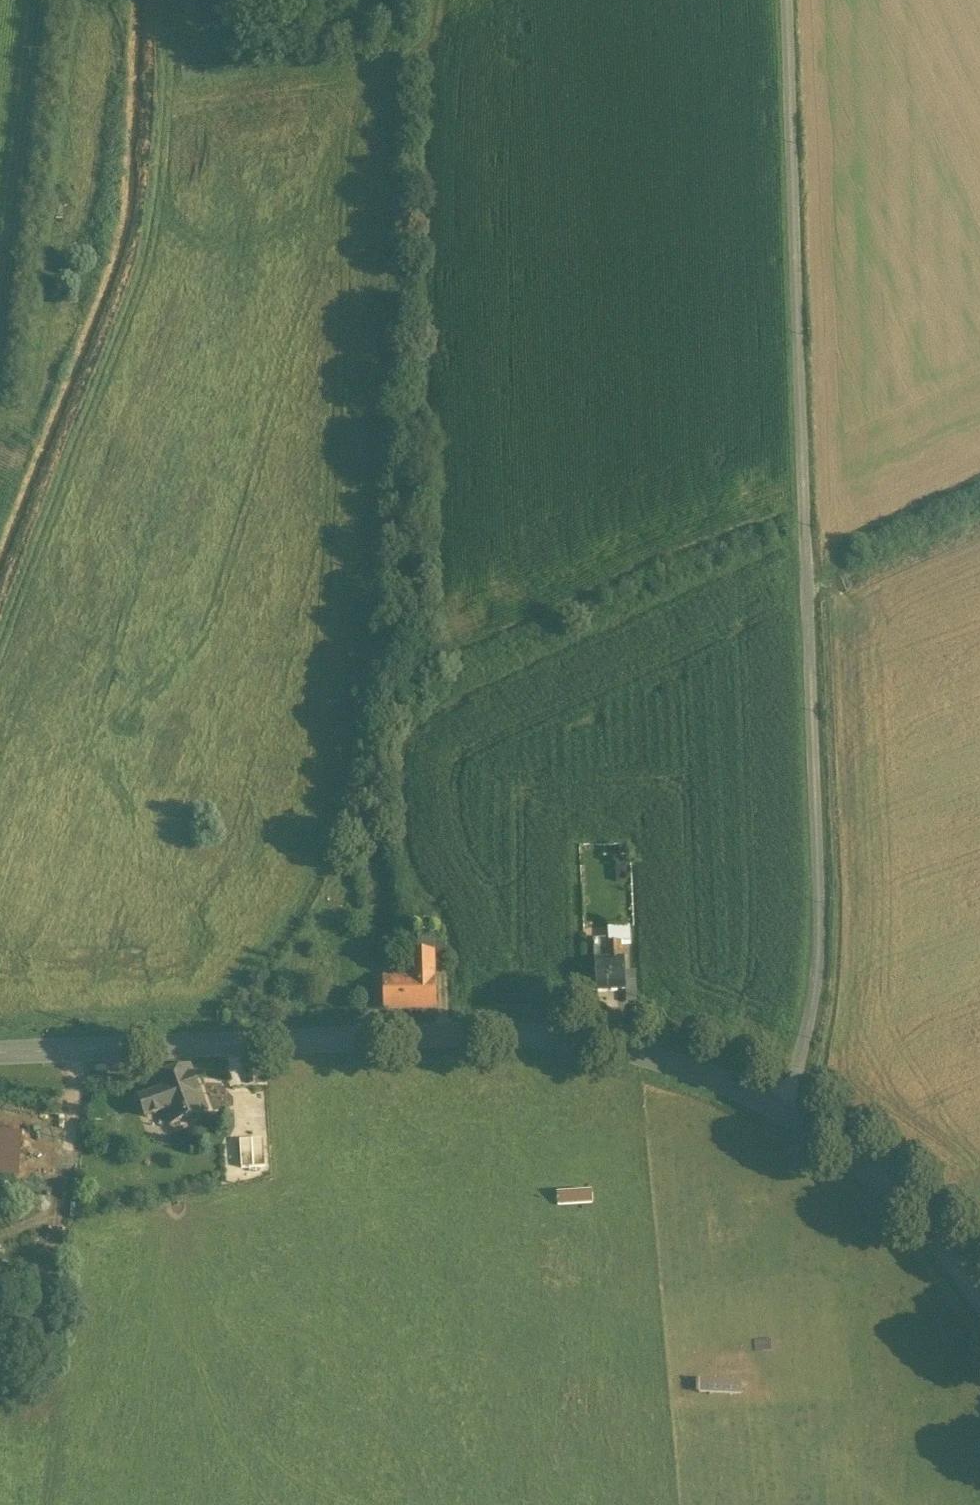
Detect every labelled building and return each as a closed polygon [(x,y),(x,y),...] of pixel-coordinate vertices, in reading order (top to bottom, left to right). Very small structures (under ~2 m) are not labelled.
[(625,962),(597,963),(598,993),(627,992),(625,969),(625,962)] [(636,968),(625,969),(627,992),(637,992),(636,968)] [(437,977),(384,979),(385,1012),(437,1011),(437,977)] [(207,1112),(191,1068),(155,1080),(157,1086),(158,1085),(161,1094),(160,1094),(172,1125),(207,1112)] [(234,1112),(256,1111),(254,1087),(232,1088),(234,1112)] [(28,1134),(40,1134),(41,1127),(68,1128),(68,1114),(28,1112),(28,1134)] [(25,1176),(26,1131),(0,1130),(0,1176),(25,1176)] [(243,1139),(244,1167),(269,1165),(268,1138),(243,1139)]
